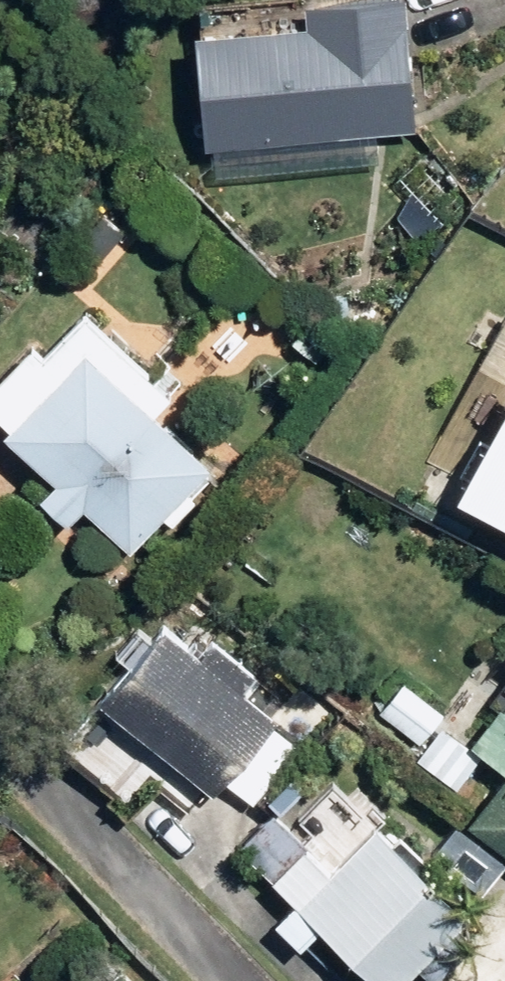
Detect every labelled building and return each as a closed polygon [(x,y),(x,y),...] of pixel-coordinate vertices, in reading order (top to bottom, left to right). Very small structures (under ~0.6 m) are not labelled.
[(218,137),(431,120),(421,0),(322,0),(322,2),(209,12),(218,137)] [(79,238),(102,258),(131,224),(108,204),(79,238)] [(183,380),(98,299),(57,341),(44,329),(0,373),(0,401),(67,467),(51,483),(78,510),(95,493),(141,538),(176,503),(185,511),(208,487),(198,478),(222,454),(165,398),(183,380)] [(297,333),(316,351),(335,330),(316,312),(297,333)] [(451,496),(504,525),(504,396),(451,496)] [(287,712),(251,679),(266,661),(228,627),(214,641),(180,611),(111,684),(221,782),(235,767),(264,793),(309,744),(281,718),(287,712)] [(424,738),(450,709),(410,674),(384,705),(424,738)] [(276,792),(288,804),(309,784),(299,772),(276,792)] [(479,812),(504,832),(504,778),(479,812)] [(284,805),(250,839),(303,893),(285,910),(311,939),(336,916),(401,980),(403,980),(425,960),(443,975),(484,932),(467,917),(482,902),(388,813),(341,863),(284,805)] [(486,890),(504,869),(504,850),(468,817),(440,851),(486,890)] [(133,962),(113,980),(151,980),(133,962)]
